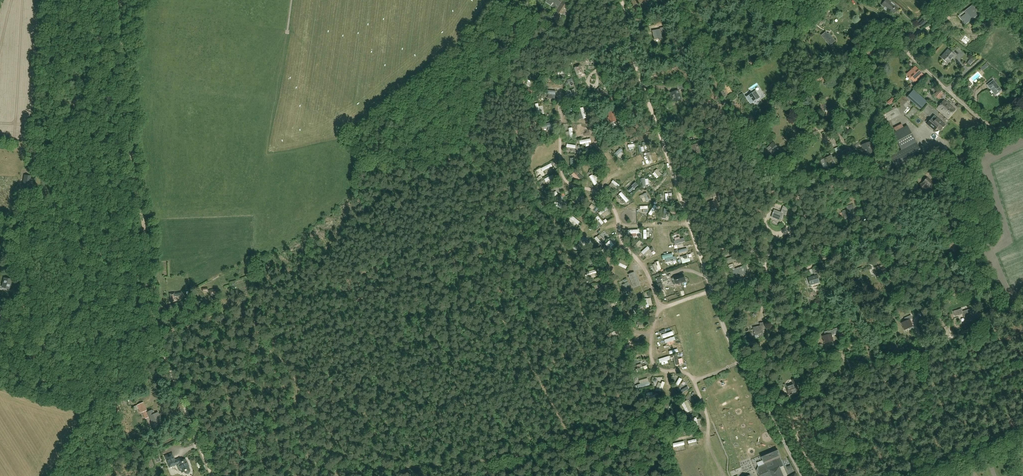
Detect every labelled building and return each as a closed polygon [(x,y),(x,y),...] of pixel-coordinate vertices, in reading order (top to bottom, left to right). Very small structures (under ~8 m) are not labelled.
[(888,0),(885,0),(881,5),(885,8),(885,7),(894,14),(898,8),(895,5),(894,6),(890,4),(891,2),(888,0)] [(961,18),(965,24),(971,19),(969,16),(975,11),(972,7),(965,11),(967,14),(961,18)] [(516,18),(510,27),(512,28),(509,32),(515,37),(525,22),(522,20),(523,19),(519,16),(517,19),(516,18)] [(923,20),(918,24),(921,28),(926,23),(923,20)] [(660,29),(652,31),(654,37),(653,38),(654,40),(655,39),(654,39),(659,38),(659,40),(663,39),(661,34),(665,33),(663,27),(659,28),(660,29)] [(821,35),(829,46),(835,41),(829,33),(828,34),(826,32),(821,35)] [(948,50),(941,58),(947,64),(954,56),(948,50)] [(580,67),(580,66),(575,68),(577,75),(580,74),(581,76),(584,75),(582,69),(581,69),(580,66),(580,67)] [(915,68),(908,74),(913,79),(911,81),(913,83),(918,78),(917,76),(919,73),(915,68)] [(995,95),(1000,90),(993,81),(987,86),(995,95)] [(678,90),(670,93),(673,102),(682,99),(679,90),(684,89),(683,86),(677,88),(678,90)] [(601,101),(608,93),(604,90),(603,90),(599,87),(595,92),(599,95),(596,98),(601,101)] [(913,90),(906,98),(920,110),(927,102),(913,90)] [(938,100),(944,94),(939,90),(934,96),(938,100)] [(755,92),(747,97),(751,103),(759,97),(755,92)] [(763,92),(759,95),(764,101),(768,98),(763,92)] [(892,98),(887,103),(889,106),(895,101),(892,98)] [(948,118),(955,110),(944,100),(937,108),(948,118)] [(586,118),(583,108),(580,109),(576,110),(579,120),(586,118)] [(614,111),(608,113),(610,123),(616,121),(614,111)] [(914,122),(920,116),(917,113),(911,120),(914,122)] [(894,125),(905,119),(902,114),(898,116),(899,119),(893,122),(894,125)] [(927,124),(932,129),(935,126),(940,131),(945,125),(937,118),(937,119),(934,116),(931,120),(930,120),(927,124)] [(901,151),(889,157),(897,171),(923,157),(907,126),(892,134),(901,151)] [(701,152),(699,147),(702,147),(700,140),(696,141),(697,144),(690,147),(692,154),(697,152),(697,151),(698,153),(701,152)] [(773,142),(764,150),(770,157),(779,149),(773,142)] [(873,151),(870,142),(861,145),(864,154),(873,151)] [(831,156),(824,159),(828,168),(835,166),(834,164),(836,163),(835,158),(832,159),(831,156)] [(545,173),(547,176),(556,171),(554,167),(545,173)] [(578,176),(584,183),(586,181),(580,174),(578,176)] [(23,188),(32,190),(33,186),(29,185),(31,177),(25,176),(23,188)] [(598,178),(594,181),(598,189),(603,187),(598,178)] [(937,186),(929,180),(927,178),(918,187),(921,189),(922,191),(926,187),(931,192),(937,186)] [(711,194),(712,198),(714,200),(708,203),(711,210),(712,213),(717,211),(716,208),(720,206),(716,199),(719,198),(717,195),(718,195),(717,192),(711,194)] [(848,210),(842,211),(844,219),(853,216),(851,209),(854,208),(853,205),(847,206),(848,210)] [(781,213),(774,210),(771,217),(780,221),(783,214),(786,215),(788,208),(783,206),(781,213)] [(604,216),(609,221),(613,218),(611,216),(613,214),(610,211),(604,216)] [(953,252),(959,247),(953,240),(947,245),(944,242),(942,244),(946,248),(948,247),(953,252)] [(883,265),(874,268),(877,276),(886,273),(883,265)] [(732,267),(729,268),(730,271),(732,270),(734,278),(748,274),(746,266),(733,270),(732,267)] [(810,286),(819,283),(817,276),(820,275),(819,272),(814,273),(815,276),(808,278),(810,286)] [(634,273),(629,275),(633,286),(638,284),(634,273)] [(600,274),(594,275),(596,283),(602,281),(600,274)] [(683,275),(675,278),(675,277),(672,278),(674,285),(677,284),(685,282),(683,275)] [(632,291),(628,282),(626,277),(623,279),(625,284),(622,285),(624,289),(623,289),(624,293),(628,292),(629,292),(632,291)] [(11,280),(5,278),(2,288),(9,289),(11,280)] [(181,292),(174,294),(174,293),(169,294),(170,299),(169,300),(170,302),(176,301),(176,298),(182,297),(181,292)] [(611,302),(605,303),(607,312),(613,311),(611,302)] [(961,309),(955,311),(957,316),(963,314),(965,321),(973,319),(969,309),(962,312),(961,309)] [(607,315),(607,324),(613,323),(613,322),(615,322),(614,314),(607,315)] [(901,323),(904,331),(913,327),(910,319),(912,318),(911,315),(904,318),(905,321),(901,323)] [(760,326),(753,328),(755,335),(764,333),(763,326),(765,325),(765,322),(759,323),(760,326)] [(825,335),(822,336),(824,344),(834,341),(832,335),(840,333),(839,328),(833,329),(833,330),(829,331),(824,332),(825,335)] [(797,384),(796,385),(795,379),(792,380),(793,384),(786,387),(789,396),(799,392),(797,384)] [(688,415),(694,412),(690,402),(684,404),(688,415)] [(152,411),(148,412),(154,426),(157,425),(160,423),(157,417),(159,417),(158,413),(154,415),(152,411)] [(777,449),(761,456),(766,467),(760,470),(762,474),(759,475),(782,475),(779,468),(784,466),(780,458),(781,457),(777,449)] [(171,454),(165,456),(170,467),(176,465),(175,464),(178,463),(179,465),(178,466),(179,469),(181,470),(182,472),(184,471),(185,472),(186,473),(187,473),(188,473),(189,472),(189,470),(189,469),(188,466),(189,466),(187,461),(186,462),(185,459),(183,460),(182,459),(180,460),(180,459),(177,460),(177,461),(175,462),(171,454)]
